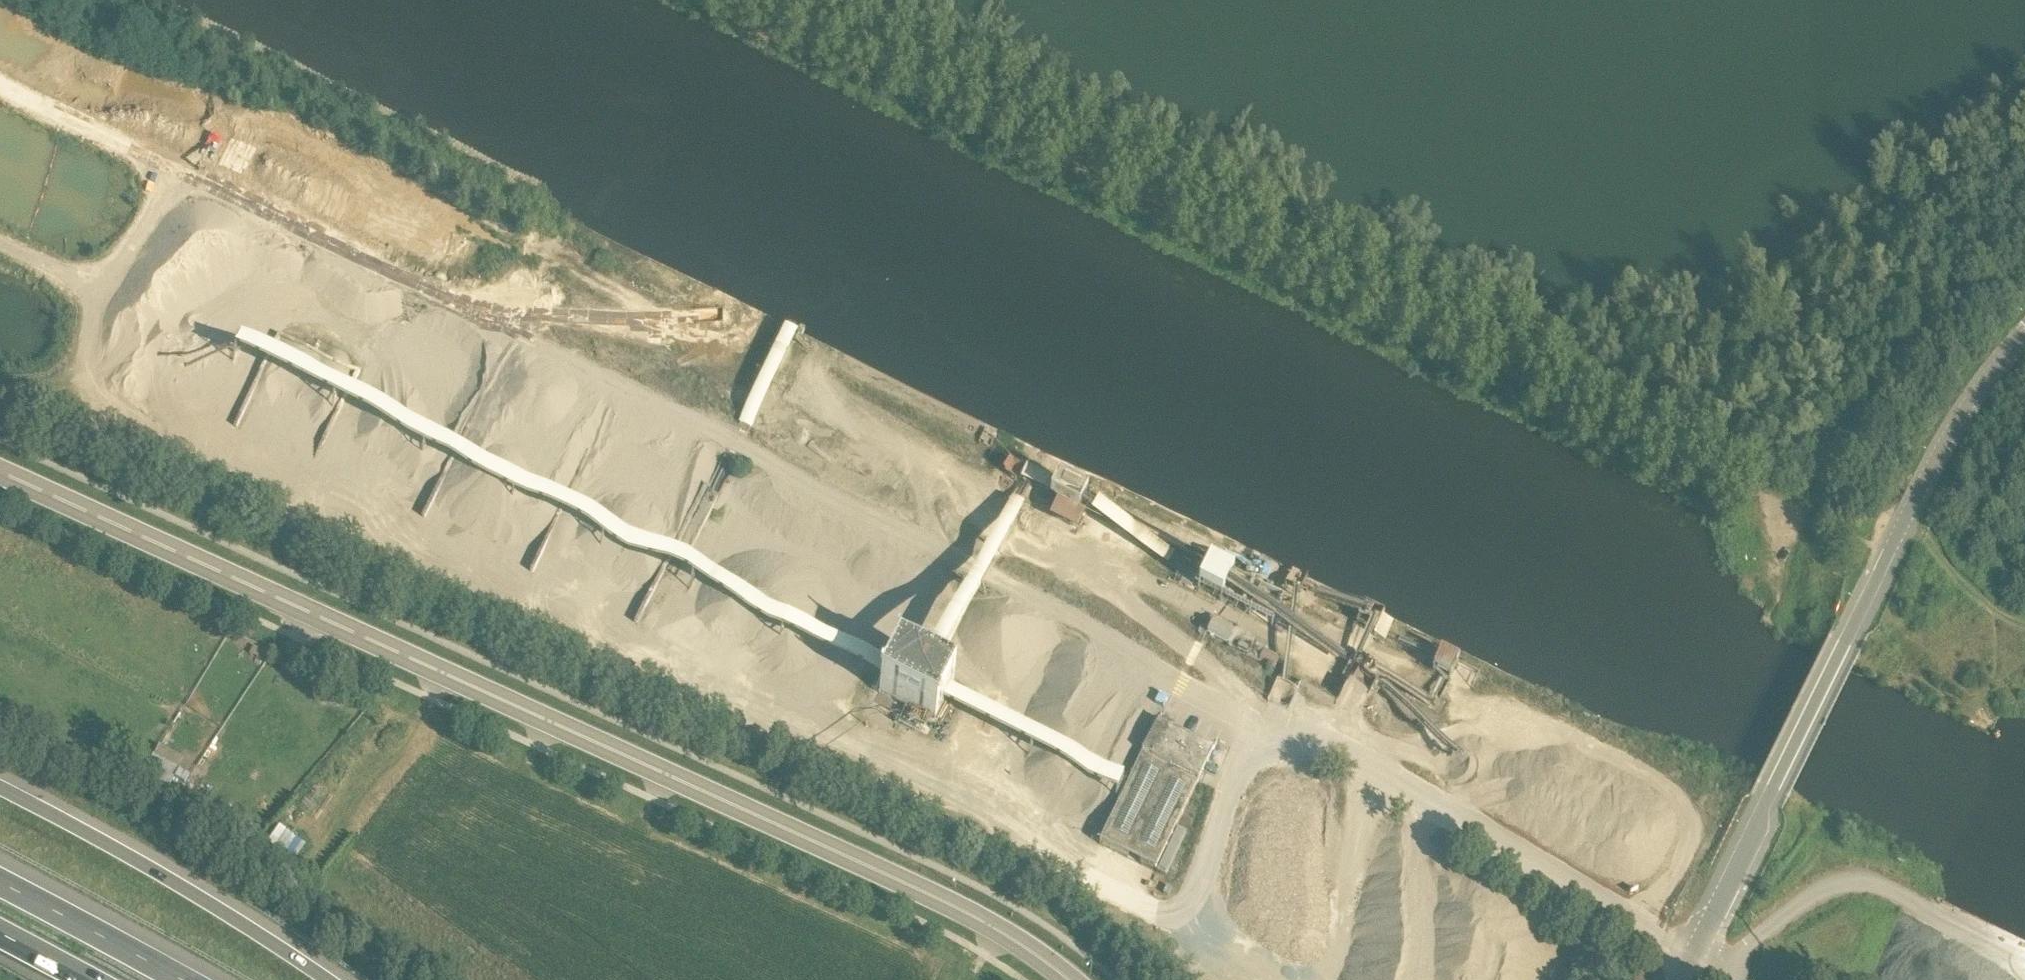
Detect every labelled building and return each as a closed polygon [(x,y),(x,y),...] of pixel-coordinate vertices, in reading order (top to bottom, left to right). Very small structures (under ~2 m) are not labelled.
[(1024,480),(1037,486),(1043,472),(1030,467),(1024,480)] [(1084,507),(1090,494),(1065,483),(1059,496),(1084,507)] [(1211,565),(1202,591),(1228,600),(1237,574),(1211,565)] [(1236,629),(1234,634),(1228,644),(1227,646),(1258,661),(1264,649),(1266,650),(1268,645),(1236,629)] [(941,718),(960,679),(903,653),(885,692),(941,718)] [(1444,653),(1435,670),(1451,678),(1459,661),(1444,653)] [(1288,707),(1297,690),(1279,681),(1270,698),(1288,707)] [(1100,844),(1156,870),(1214,748),(1158,721),(1100,844)] [(171,782),(185,759),(162,745),(148,768),(171,782)] [(277,827),(269,845),(296,858),(305,840),(277,827)]
